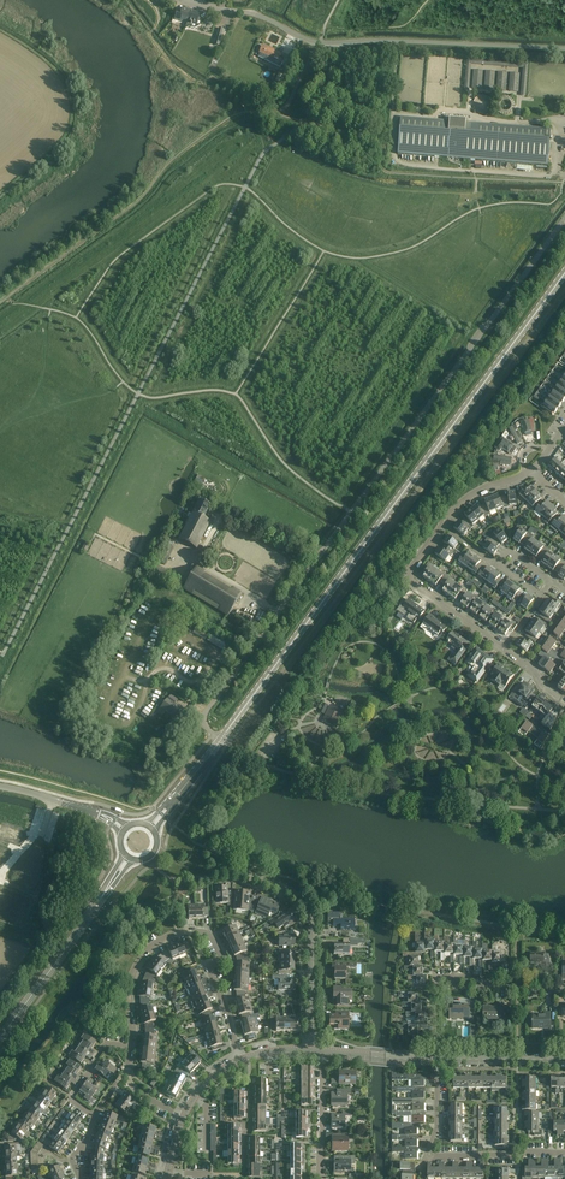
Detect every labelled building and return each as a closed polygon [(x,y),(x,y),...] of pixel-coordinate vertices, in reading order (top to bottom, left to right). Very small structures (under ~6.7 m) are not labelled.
[(175,19),(187,22),(188,19),(190,10),(182,8),(181,11),(177,10),(175,19)] [(187,27),(192,24),(196,25),(197,21),(200,19),(198,17),(199,13),(190,10),(188,19),(187,22),(185,26),(187,27)] [(219,28),(214,44),(219,45),(222,35),(223,35),(225,30),(223,30),(219,28)] [(260,53),(258,57),(280,67),(285,58),(280,56),(281,54),(277,53),(278,52),(272,49),(272,50),(268,49),(268,48),(263,46),(260,53)] [(464,88),(468,88),(470,63),(524,68),(522,93),(525,93),(528,64),(466,59),(464,88)] [(474,71),(473,89),(480,89),(481,71),(474,71)] [(486,72),(485,90),(492,90),(494,72),(486,72)] [(279,73),(276,80),(280,83),(284,75),(279,73)] [(499,73),(497,91),(504,91),(506,73),(499,73)] [(511,74),(510,92),(517,92),(518,74),(511,74)] [(400,118),(397,154),(548,166),(550,129),(467,123),(448,121),(400,118)] [(556,386),(557,387),(558,387),(564,392),(564,384),(561,381),(561,382),(559,385),(557,383),(556,386)] [(552,391),(554,392),(564,399),(564,397),(564,392),(558,387),(557,387),(556,386),(553,389),(552,391)] [(550,394),(548,396),(550,397),(560,404),(561,403),(562,403),(563,403),(564,400),(564,399),(554,392),(552,391),(550,394)] [(546,399),(544,401),(546,403),(547,403),(556,410),(556,409),(557,408),(558,409),(559,408),(561,405),(560,404),(550,397),(548,401),(546,399)] [(542,405),(540,407),(552,415),(554,413),(555,414),(555,413),(557,410),(556,409),(556,410),(547,403),(546,403),(544,406),(542,405)] [(534,430),(533,419),(520,422),(521,426),(522,426),(525,433),(534,430)] [(515,425),(509,428),(518,444),(521,442),(519,439),(521,438),(517,431),(516,432),(515,431),(517,430),(515,425)] [(513,446),(502,438),(495,448),(500,451),(501,450),(501,449),(503,448),(508,452),(513,446)] [(511,458),(492,455),(491,463),(510,466),(511,458)] [(554,471),(563,462),(557,457),(549,466),(552,468),(551,469),(554,471)] [(564,470),(564,464),(563,462),(554,471),(556,474),(557,473),(559,476),(564,470)] [(198,475),(195,481),(200,484),(203,478),(198,475)] [(526,501),(536,491),(531,486),(530,487),(528,485),(519,494),(526,501)] [(536,491),(526,501),(533,507),(542,498),(539,496),(540,495),(536,491)] [(504,497),(506,508),(507,508),(510,507),(510,506),(517,505),(515,492),(508,493),(508,492),(508,496),(504,497)] [(506,508),(504,497),(499,498),(498,495),(491,498),(496,510),(503,508),(503,509),(507,508),(506,508)] [(496,510),(491,498),(485,501),(485,500),(484,500),(486,503),(482,506),(488,516),(491,514),(490,513),(496,510)] [(190,519),(179,540),(196,549),(210,522),(203,518),(210,505),(199,500),(193,513),(192,513),(192,514),(189,512),(186,517),(190,519)] [(550,508),(552,506),(547,501),(546,502),(544,500),(535,510),(542,516),(550,508)] [(488,516),(482,506),(478,508),(476,506),(475,506),(476,506),(470,510),(478,521),(484,516),(485,518),(488,516)] [(550,508),(542,516),(546,519),(544,522),(547,524),(549,522),(558,513),(555,511),(556,510),(554,508),(552,506),(550,508)] [(478,521),(470,510),(465,515),(465,514),(464,515),(466,517),(463,521),(472,529),(474,526),(473,525),(478,521)] [(559,531),(564,523),(564,518),(563,516),(562,517),(560,515),(550,527),(557,533),(559,531)] [(472,529),(463,521),(460,524),(457,522),(453,528),(464,536),(468,530),(469,531),(472,529)] [(513,535),(515,537),(513,540),(519,544),(519,545),(520,543),(523,545),(531,534),(527,532),(526,533),(521,529),(522,528),(518,525),(513,533),(514,534),(513,535)] [(488,536),(498,546),(501,543),(502,544),(508,540),(499,529),(494,534),(493,532),(488,536)] [(530,554),(538,543),(532,539),(534,537),(531,534),(523,545),(526,547),(524,550),(525,550),(530,554)] [(458,544),(447,536),(445,539),(443,542),(445,544),(443,547),(453,554),(459,558),(462,554),(454,549),(458,544)] [(498,546),(488,536),(485,541),(487,543),(483,549),(494,556),(498,550),(498,551),(498,550),(496,548),(498,546)] [(173,543),(168,541),(166,544),(164,544),(156,560),(166,565),(174,548),(171,547),(173,543)] [(85,543),(81,551),(86,553),(90,545),(85,543)] [(538,543),(530,554),(536,558),(537,556),(540,559),(548,548),(544,546),(543,547),(538,543)] [(453,554),(443,547),(441,550),(439,548),(438,548),(439,548),(435,554),(445,562),(449,556),(451,557),(453,554)] [(548,548),(540,559),(543,561),(541,563),(547,567),(555,556),(549,552),(551,550),(548,548)] [(467,568),(475,557),(469,553),(470,553),(469,553),(467,555),(464,553),(457,563),(461,565),(462,564),(467,568)] [(557,572),(564,561),(561,559),(560,560),(555,556),(547,567),(553,571),(553,572),(554,570),(557,572)] [(475,557),(467,568),(473,572),(472,573),(475,576),(482,566),(479,564),(481,561),(475,557)] [(557,572),(560,574),(558,577),(564,581),(564,580),(564,562),(564,561),(557,572)] [(428,581),(429,581),(430,582),(437,572),(433,569),(434,566),(429,562),(424,569),(427,571),(423,577),(426,579),(426,580),(427,581),(428,581)] [(183,589),(228,617),(242,594),(193,564),(191,567),(183,579),(157,566),(154,571),(184,587),(183,589)] [(487,582),(495,571),(489,567),(487,569),(484,567),(477,577),(481,579),(481,578),(487,582)] [(495,571),(487,582),(492,586),(492,587),(495,590),(502,580),(499,578),(501,575),(500,575),(495,571)] [(433,584),(436,586),(440,580),(443,583),(448,576),(443,572),(440,574),(437,572),(430,582),(430,583),(431,584),(433,584)] [(448,595),(449,595),(456,586),(452,583),(454,580),(448,576),(443,583),(447,585),(443,591),(446,593),(445,593),(446,595),(448,595)] [(507,596),(514,585),(509,581),(507,584),(504,581),(497,591),(500,593),(501,592),(507,596)] [(514,585),(507,596),(512,600),(511,601),(515,604),(522,594),(519,592),(521,589),(520,589),(514,585)] [(452,598),(455,600),(460,594),(463,597),(468,590),(462,586),(460,588),(456,586),(449,595),(450,596),(451,598),(452,598)] [(477,601),(479,598),(474,595),(472,597),(468,594),(461,604),(467,609),(472,603),(474,605),(477,601)] [(523,595),(517,605),(520,607),(521,606),(527,610),(534,600),(528,595),(529,595),(528,595),(526,598),(523,595)] [(543,606),(554,613),(558,608),(559,609),(562,605),(552,598),(550,601),(547,599),(547,600),(543,606)] [(408,600),(403,608),(401,606),(401,605),(396,611),(397,612),(397,611),(404,616),(406,612),(409,615),(407,618),(414,623),(417,619),(418,620),(424,611),(408,600)] [(487,608),(489,605),(484,601),(481,604),(477,601),(474,605),(470,611),(477,615),(481,609),(484,611),(487,608)] [(554,613),(543,606),(539,611),(541,613),(539,616),(549,623),(551,620),(550,619),(554,613)] [(484,611),(480,617),(480,618),(481,619),(482,620),(483,620),(486,622),(490,616),(493,618),(496,614),(498,612),(493,608),(490,610),(487,608),(484,611)] [(260,611),(255,619),(261,623),(266,615),(260,611)] [(430,614),(420,628),(424,630),(428,630),(428,629),(438,635),(441,631),(443,633),(447,627),(433,618),(434,617),(430,614)] [(493,618),(489,624),(490,625),(490,626),(492,627),(492,626),(496,629),(500,623),(503,625),(506,621),(508,618),(503,615),(500,617),(496,614),(493,618)] [(529,625),(540,633),(544,627),(545,628),(548,625),(538,618),(536,621),(533,619),(529,625)] [(503,625),(499,631),(499,632),(500,633),(501,633),(502,633),(505,636),(509,630),(512,632),(517,625),(512,622),(509,624),(506,621),(503,625)] [(562,622),(554,634),(560,638),(564,632),(564,633),(564,624),(562,622)] [(192,633),(205,640),(210,631),(197,624),(192,633)] [(540,633),(529,625),(525,631),(527,633),(525,636),(535,643),(537,639),(536,638),(540,633)] [(212,632),(207,641),(224,651),(229,642),(212,632)] [(453,632),(447,641),(454,646),(452,648),(457,651),(453,656),(452,655),(448,660),(455,665),(454,666),(469,646),(470,644),(465,640),(453,632)] [(519,639),(515,645),(526,653),(530,647),(531,648),(534,644),(524,637),(522,640),(519,639)] [(553,658),(557,652),(552,649),(556,642),(550,638),(542,650),(553,658)] [(470,656),(471,657),(467,662),(474,668),(471,672),(471,673),(471,674),(472,675),(478,679),(486,668),(487,668),(492,661),(492,659),(477,649),(475,649),(470,656)] [(543,659),(538,665),(544,669),(553,658),(542,650),(538,655),(543,659)] [(561,656),(557,652),(553,658),(563,665),(564,663),(564,651),(561,656)] [(553,658),(544,669),(550,673),(555,667),(559,671),(563,665),(553,658)] [(494,676),(491,680),(500,686),(498,689),(502,692),(514,675),(505,669),(499,664),(497,666),(491,675),(494,676)] [(519,684),(510,696),(513,698),(512,700),(522,707),(523,706),(526,708),(535,696),(532,694),(534,691),(524,683),(522,686),(519,684)] [(171,695),(161,709),(165,712),(166,712),(173,717),(180,709),(176,706),(177,705),(174,703),(177,699),(171,695)] [(540,712),(546,704),(538,698),(535,703),(532,707),(540,712)] [(323,703),(319,712),(325,714),(329,705),(323,703)] [(540,712),(547,718),(553,709),(546,704),(540,712)] [(547,718),(542,725),(550,731),(561,707),(557,704),(553,709),(547,718)] [(343,712),(331,706),(324,721),(336,727),(343,712)] [(524,718),(515,729),(519,732),(527,722),(528,721),(524,718)] [(518,734),(524,738),(529,732),(538,739),(534,745),(541,751),(545,743),(548,738),(527,722),(519,732),(518,734)] [(227,888),(216,888),(217,903),(227,902),(227,906),(231,906),(232,897),(227,897),(227,888)] [(235,891),(234,898),(236,899),(235,908),(248,910),(248,902),(249,899),(247,899),(248,894),(242,893),(242,892),(235,891)] [(259,903),(255,913),(267,919),(270,912),(276,914),(280,905),(279,905),(279,906),(270,902),(270,901),(262,897),(261,899),(259,903)] [(208,907),(202,908),(202,904),(195,905),(196,919),(203,919),(203,917),(209,916),(208,907)] [(182,918),(188,917),(188,920),(196,919),(195,905),(188,905),(188,909),(182,909),(182,918)] [(278,930),(282,927),(284,929),(294,922),(291,918),(292,917),(289,912),(280,918),(279,915),(268,921),(271,925),(273,923),(278,930)] [(354,930),(354,919),(340,919),(340,913),(328,913),(328,926),(332,926),(332,927),(340,927),(340,930),(354,930)] [(236,925),(233,926),(231,923),(223,926),(225,930),(223,931),(225,937),(239,931),(236,925)] [(228,943),(241,937),(239,931),(225,937),(228,943)] [(285,931),(276,933),(276,935),(278,935),(278,946),(283,946),(283,949),(286,949),(286,946),(295,946),(295,935),(285,935),(285,931)] [(425,943),(419,943),(419,933),(415,933),(415,952),(415,957),(419,957),(419,953),(425,953),(425,950),(425,943)] [(435,958),(435,952),(434,952),(434,940),(429,940),(429,933),(425,933),(425,943),(425,950),(431,950),(431,958),(435,958)] [(444,961),(444,954),(444,942),(439,942),(439,935),(434,935),(434,940),(434,952),(435,952),(441,952),(441,961),(444,961)] [(231,949),(244,944),(241,937),(228,943),(231,949)] [(454,962),(454,955),(453,943),(453,938),(453,943),(448,943),(448,937),(444,937),(444,942),(444,954),(450,954),(450,962),(454,962)] [(464,964),(464,957),(463,957),(463,945),(458,945),(458,938),(453,938),(453,943),(454,955),(460,955),(460,964),(464,964)] [(357,946),(357,939),(343,939),(343,945),(340,945),(340,944),(334,944),(334,954),(349,955),(349,946),(357,946)] [(463,940),(463,945),(463,957),(464,957),(470,957),(470,966),(473,966),(473,959),(473,947),(468,947),(468,940),(463,940)] [(185,954),(184,952),(190,950),(187,941),(181,944),(180,942),(174,945),(179,957),(185,954)] [(483,968),(483,961),(483,949),(482,949),(477,949),(477,942),(473,942),(473,947),(473,959),(479,959),(479,968),(483,968)] [(244,952),(247,950),(244,944),(231,949),(234,956),(236,956),(236,959),(245,957),(244,952)] [(482,944),(482,949),(483,949),(483,961),(489,961),(489,970),(492,970),(492,963),(492,951),(487,951),(487,944),(482,944)] [(179,957),(174,945),(167,947),(168,949),(162,954),(167,961),(171,958),(172,960),(179,957)] [(505,950),(497,950),(496,946),(492,946),(492,951),(492,963),(502,963),(502,961),(505,961),(505,950)] [(286,949),(283,949),(278,949),(278,953),(280,953),(280,962),(294,962),(294,953),(289,953),(289,949),(286,949)] [(409,957),(409,966),(419,966),(419,957),(415,957),(415,952),(402,952),(402,957),(409,957)] [(545,953),(530,953),(530,963),(545,963),(545,961),(550,960),(548,954),(545,954),(545,953)] [(167,961),(162,954),(156,958),(155,957),(150,962),(161,971),(166,965),(163,963),(167,961)] [(235,963),(235,969),(249,970),(250,963),(249,963),(248,957),(245,957),(236,959),(237,963),(235,963)] [(146,968),(147,969),(145,976),(153,979),(155,975),(157,976),(161,971),(150,962),(146,968)] [(278,972),(276,972),(276,974),(278,974),(289,974),(289,971),(294,971),(294,962),(280,962),(280,971),(278,971),(278,972)] [(334,979),(346,980),(346,974),(348,974),(348,968),(356,968),(356,963),(332,963),(332,968),(334,968),(334,979)] [(404,971),(413,971),(413,976),(423,976),(423,966),(419,966),(409,966),(404,966),(404,968),(404,971)] [(184,971),(179,973),(180,975),(182,974),(182,976),(183,976),(185,983),(198,977),(195,971),(193,971),(192,968),(184,971)] [(249,970),(235,969),(234,977),(249,978),(249,970)] [(153,979),(145,976),(142,982),(140,982),(139,989),(152,991),(153,984),(151,984),(153,979)] [(286,976),(272,976),(272,979),(278,979),(278,990),(295,990),(295,979),(286,979),(286,976)] [(407,980),(416,980),(416,985),(414,985),(414,989),(427,989),(427,976),(423,976),(413,976),(407,976),(407,980)] [(188,989),(206,981),(205,978),(201,980),(201,981),(200,981),(198,977),(185,983),(183,984),(185,990),(188,989)] [(203,986),(207,984),(206,981),(188,989),(191,995),(203,990),(202,986),(203,986)] [(234,991),(236,991),(236,995),(245,995),(245,991),(248,991),(249,984),(234,983),(234,991)] [(341,987),(333,987),(333,998),(336,998),(336,1006),(348,1005),(348,997),(351,997),(351,990),(341,990),(341,987)] [(149,998),(151,998),(152,991),(139,989),(138,996),(140,996),(140,1003),(149,1003),(149,998)] [(193,1001),(211,994),(210,991),(206,993),(205,994),(203,990),(191,995),(193,1001)] [(399,997),(408,997),(408,1002),(408,1003),(421,1003),(427,1003),(427,999),(418,999),(418,993),(398,993),(399,997)] [(193,1001),(191,1003),(193,1009),(196,1008),(209,1002),(207,999),(208,998),(208,999),(213,997),(211,994),(193,1001)] [(237,1008),(251,1004),(249,998),(245,998),(245,995),(236,995),(237,1001),(235,1001),(237,1008)] [(199,1014),(202,1013),(203,1017),(211,1014),(210,1010),(212,1009),(209,1002),(196,1008),(199,1014)] [(421,1009),(421,1003),(408,1003),(408,1002),(402,1002),(402,1007),(411,1007),(411,1012),(425,1012),(430,1012),(430,1009),(421,1009)] [(141,1018),(154,1014),(152,1006),(149,1007),(149,1003),(140,1003),(141,1010),(139,1010),(141,1018)] [(249,1012),(253,1011),(251,1004),(237,1008),(239,1015),(241,1015),(242,1018),(250,1016),(249,1012)] [(447,1006),(447,1010),(449,1010),(449,1019),(470,1019),(470,1004),(464,1004),(464,1006),(447,1006)] [(499,1020),(499,1022),(505,1022),(505,1008),(497,1008),(497,1006),(483,1006),(483,1017),(487,1017),(487,1020),(499,1020)] [(348,1011),(336,1011),(336,1015),(330,1015),(330,1025),(338,1025),(338,1029),(348,1029),(348,1011)] [(406,1017),(415,1017),(415,1025),(415,1026),(427,1026),(427,1018),(425,1018),(425,1012),(411,1012),(406,1012),(406,1017)] [(533,1015),(533,1029),(551,1029),(551,1013),(544,1013),(544,1015),(533,1015)] [(153,1022),(156,1021),(154,1014),(141,1018),(143,1025),(144,1024),(145,1030),(154,1029),(153,1022)] [(202,1028),(216,1024),(214,1017),(212,1018),(211,1014),(203,1017),(204,1020),(200,1021),(202,1028)] [(243,1022),(240,1022),(242,1029),(256,1025),(259,1025),(257,1019),(256,1018),(255,1018),(254,1018),(251,1019),(250,1016),(242,1018),(243,1022)] [(270,1029),(276,1029),(276,1031),(283,1031),(283,1017),(276,1017),(270,1017),(270,1029)] [(297,1029),(299,1029),(299,1018),(297,1018),(297,1017),(290,1017),(290,1031),(297,1031),(297,1029)] [(204,1035),(218,1031),(216,1024),(202,1028),(204,1035)] [(256,1025),(242,1029),(244,1036),(246,1035),(248,1041),(256,1039),(255,1033),(258,1032),(256,1025)] [(399,1030),(408,1030),(408,1035),(418,1036),(418,1029),(427,1029),(427,1026),(415,1026),(415,1025),(399,1025),(399,1030)] [(154,1029),(145,1030),(145,1035),(143,1035),(142,1042),(157,1044),(158,1037),(154,1036),(154,1029)] [(206,1041),(220,1037),(218,1031),(204,1035),(206,1041)] [(83,1041),(81,1043),(80,1043),(78,1046),(92,1056),(94,1053),(91,1050),(96,1043),(84,1034),(80,1039),(83,1041)] [(220,1045),(222,1044),(220,1037),(206,1041),(208,1048),(211,1047),(212,1051),(221,1049),(220,1045)] [(157,1044),(142,1042),(142,1049),(156,1051),(157,1044)] [(86,1057),(90,1059),(92,1056),(78,1046),(75,1048),(76,1049),(76,1050),(74,1052),(72,1050),(69,1055),(81,1064),(86,1057)] [(141,1056),(155,1057),(156,1051),(142,1049),(141,1056)] [(195,1053),(192,1056),(190,1054),(185,1059),(195,1069),(200,1064),(199,1062),(201,1060),(195,1053)] [(150,1070),(151,1064),(154,1065),(155,1057),(141,1056),(140,1063),(142,1063),(141,1069),(150,1070)] [(180,1064),(182,1066),(179,1070),(186,1075),(188,1072),(190,1074),(195,1069),(185,1059),(180,1064)] [(69,1060),(66,1065),(68,1066),(66,1069),(65,1068),(65,1069),(63,1071),(77,1082),(80,1079),(76,1076),(81,1069),(69,1060)] [(96,1066),(93,1069),(98,1073),(99,1073),(98,1076),(99,1077),(100,1078),(102,1076),(104,1077),(106,1079),(111,1073),(113,1075),(117,1070),(113,1068),(115,1065),(110,1061),(108,1063),(105,1061),(99,1068),(96,1066)] [(176,1074),(174,1073),(174,1072),(172,1071),(168,1077),(170,1078),(170,1079),(182,1086),(186,1079),(184,1079),(186,1075),(179,1070),(176,1074)] [(71,1082),(75,1085),(77,1082),(63,1071),(61,1074),(61,1075),(61,1076),(60,1078),(57,1076),(54,1081),(66,1089),(71,1082)] [(338,1084),(354,1084),(355,1072),(338,1072),(338,1079),(331,1079),(331,1084),(338,1084)] [(396,1073),(395,1073),(392,1073),(392,1080),(412,1080),(412,1087),(420,1087),(424,1087),(424,1080),(420,1080),(420,1075),(396,1075),(396,1073)] [(461,1089),(461,1077),(456,1077),(456,1075),(453,1075),(453,1089),(461,1089)] [(511,1084),(507,1084),(507,1077),(502,1077),(502,1075),(499,1075),(499,1088),(506,1088),(506,1092),(511,1092),(511,1084)] [(556,1088),(557,1090),(556,1090),(556,1094),(559,1094),(559,1077),(551,1077),(551,1088),(556,1088)] [(88,1102),(97,1090),(90,1084),(92,1080),(89,1078),(79,1091),(85,1095),(83,1098),(88,1102)] [(182,1086),(170,1079),(167,1084),(179,1091),(182,1086)] [(164,1091),(163,1093),(167,1095),(173,1099),(174,1097),(176,1098),(179,1091),(167,1084),(163,1091),(164,1091)] [(52,1100),(55,1102),(57,1100),(54,1098),(57,1094),(47,1087),(44,1091),(43,1089),(41,1092),(46,1096),(47,1094),(50,1097),(49,1099),(52,1101),(52,1100)] [(412,1087),(392,1087),(392,1091),(395,1091),(395,1092),(412,1092),(412,1099),(420,1099),(424,1099),(424,1092),(420,1092),(420,1087),(412,1087)] [(336,1093),(331,1093),(331,1106),(347,1106),(347,1094),(351,1094),(351,1090),(351,1089),(338,1089),(338,1090),(338,1093),(336,1093)] [(46,1096),(41,1092),(39,1095),(40,1096),(38,1099),(48,1106),(51,1102),(54,1104),(55,1102),(52,1100),(52,1101),(49,1099),(50,1097),(47,1094),(46,1096)] [(113,1095),(130,1108),(135,1102),(125,1094),(124,1094),(122,1097),(115,1092),(113,1095)] [(130,1108),(113,1095),(110,1098),(117,1103),(115,1106),(126,1114),(130,1108)] [(48,1106),(38,1099),(36,1102),(34,1101),(32,1104),(37,1107),(38,1106),(41,1108),(40,1110),(43,1113),(44,1112),(47,1114),(48,1112),(45,1110),(48,1106)] [(412,1099),(392,1099),(392,1103),(395,1103),(395,1104),(412,1104),(412,1111),(420,1111),(424,1111),(424,1104),(424,1099),(420,1099),(412,1099)] [(37,1107),(32,1104),(30,1106),(32,1107),(30,1111),(40,1118),(42,1114),(45,1116),(47,1114),(44,1112),(43,1113),(40,1110),(41,1108),(38,1106),(37,1107)] [(40,1118),(30,1111),(27,1114),(26,1113),(24,1115),(29,1119),(30,1118),(33,1120),(32,1122),(35,1125),(35,1124),(38,1126),(40,1124),(37,1122),(40,1118)] [(412,1111),(392,1111),(392,1115),(395,1115),(395,1116),(412,1116),(412,1123),(417,1123),(424,1123),(424,1116),(420,1116),(420,1111),(412,1111)] [(103,1118),(115,1122),(118,1117),(105,1112),(103,1118)] [(353,1117),(353,1112),(342,1112),(342,1115),(331,1115),(331,1129),(345,1129),(345,1117),(353,1117)] [(34,1126),(37,1128),(38,1126),(35,1124),(35,1125),(32,1122),(33,1120),(30,1118),(29,1119),(24,1115),(22,1118),(24,1119),(22,1122),(20,1121),(22,1122),(22,1123),(29,1129),(31,1130),(34,1126)] [(81,1121),(72,1115),(68,1120),(77,1126),(81,1121)] [(115,1122),(103,1118),(101,1123),(113,1128),(115,1122)] [(77,1126),(68,1120),(64,1125),(73,1132),(77,1126)] [(20,1121),(17,1124),(16,1123),(14,1126),(19,1130),(20,1128),(23,1131),(22,1133),(25,1135),(25,1134),(28,1137),(30,1134),(27,1132),(29,1129),(31,1130),(29,1129),(22,1123),(22,1122),(20,1121)] [(113,1128),(101,1123),(99,1129),(111,1133),(113,1128)] [(392,1123),(392,1129),(405,1128),(405,1134),(404,1134),(404,1135),(405,1135),(417,1135),(417,1123),(412,1123),(392,1123)] [(73,1132),(64,1125),(60,1131),(69,1137),(73,1132)] [(156,1128),(143,1125),(141,1133),(159,1137),(162,1138),(163,1133),(155,1131),(156,1128)] [(14,1141),(17,1137),(21,1140),(24,1136),(27,1138),(28,1137),(25,1134),(25,1135),(22,1133),(23,1131),(20,1128),(19,1130),(14,1126),(12,1128),(14,1130),(8,1138),(8,1141),(14,1141)] [(539,1126),(525,1126),(525,1129),(528,1129),(528,1132),(534,1133),(534,1135),(542,1135),(542,1130),(539,1130),(539,1126)] [(111,1133),(99,1129),(97,1134),(109,1139),(111,1133)] [(69,1137),(60,1131),(57,1136),(65,1142),(69,1137)] [(162,1138),(159,1137),(141,1133),(139,1140),(152,1143),(153,1139),(161,1141),(162,1138)] [(109,1139),(97,1134),(95,1139),(107,1144),(109,1139)] [(347,1149),(347,1134),(332,1134),(332,1149),(347,1149)] [(405,1140),(405,1147),(405,1148),(412,1148),(417,1147),(417,1140),(416,1140),(416,1138),(417,1138),(417,1135),(405,1135),(404,1135),(392,1135),(392,1141),(405,1140)] [(53,1141),(62,1148),(65,1142),(57,1136),(53,1141)] [(104,1149),(105,1150),(107,1144),(95,1139),(93,1145),(94,1146),(93,1151),(103,1153),(104,1149)] [(152,1143),(139,1140),(138,1147),(159,1152),(160,1147),(152,1145),(152,1143)] [(62,1148),(53,1141),(49,1147),(58,1153),(62,1148)] [(8,1147),(4,1148),(4,1152),(2,1152),(2,1155),(8,1155),(8,1153),(12,1153),(12,1155),(16,1155),(16,1154),(20,1154),(20,1152),(16,1152),(16,1146),(19,1146),(19,1143),(8,1144),(8,1147)] [(159,1152),(138,1147),(136,1154),(149,1157),(150,1154),(158,1155),(159,1152)] [(412,1152),(412,1148),(405,1148),(405,1147),(392,1147),(392,1153),(405,1152),(405,1158),(402,1158),(402,1160),(417,1160),(417,1152),(412,1152)] [(104,1156),(102,1156),(103,1153),(93,1151),(92,1156),(91,1156),(90,1162),(103,1162),(104,1156)] [(5,1162),(17,1162),(17,1157),(20,1157),(20,1154),(16,1154),(16,1155),(12,1155),(12,1153),(8,1153),(8,1155),(2,1155),(2,1158),(4,1158),(5,1162)] [(338,1162),(334,1162),(334,1173),(344,1173),(344,1171),(350,1171),(350,1165),(355,1165),(355,1156),(338,1156),(338,1162)] [(133,1165),(154,1170),(156,1165),(148,1163),(148,1160),(135,1157),(133,1165)] [(528,1159),(528,1168),(525,1168),(522,1168),(522,1178),(532,1178),(532,1159),(528,1159)] [(17,1162),(5,1162),(5,1166),(3,1166),(3,1170),(9,1169),(9,1168),(13,1167),(13,1170),(17,1170),(17,1169),(21,1169),(21,1166),(17,1166),(17,1162)] [(403,1175),(402,1175),(402,1178),(414,1178),(414,1172),(415,1172),(415,1163),(392,1163),(392,1172),(397,1172),(397,1170),(403,1170),(403,1175)] [(145,1175),(145,1172),(153,1174),(154,1170),(133,1165),(132,1172),(145,1175)] [(46,1168),(45,1169),(47,1172),(49,1171),(51,1177),(63,1172),(63,1170),(61,1171),(60,1170),(58,1166),(52,1169),(50,1166),(47,1167),(46,1168)] [(17,1171),(21,1171),(21,1169),(17,1169),(17,1170),(13,1170),(13,1167),(9,1168),(9,1169),(3,1170),(3,1173),(5,1173),(5,1178),(13,1178),(12,1177),(18,1177),(17,1171)]
